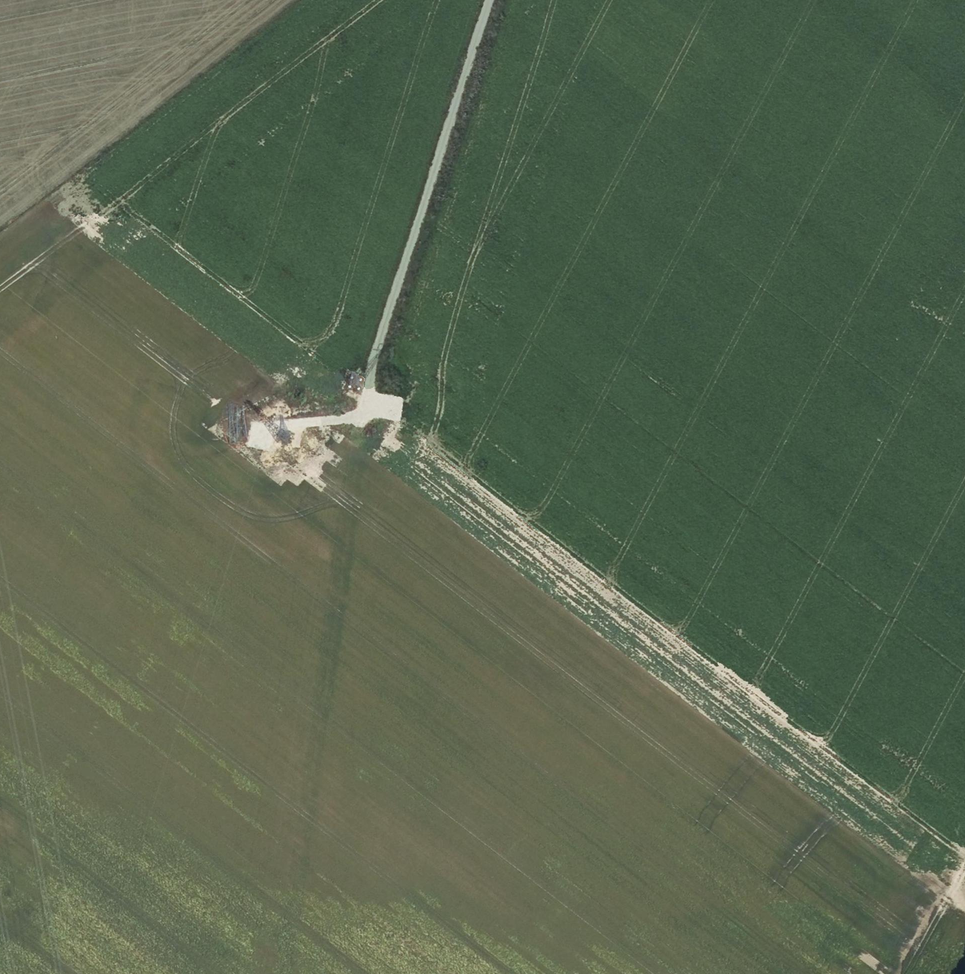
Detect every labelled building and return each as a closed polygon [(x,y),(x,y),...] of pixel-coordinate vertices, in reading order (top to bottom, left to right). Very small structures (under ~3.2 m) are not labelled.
[(304,383),(290,383),(290,398),(303,398),(304,383)] [(353,397),(342,397),(342,411),(353,410),(353,397)]
